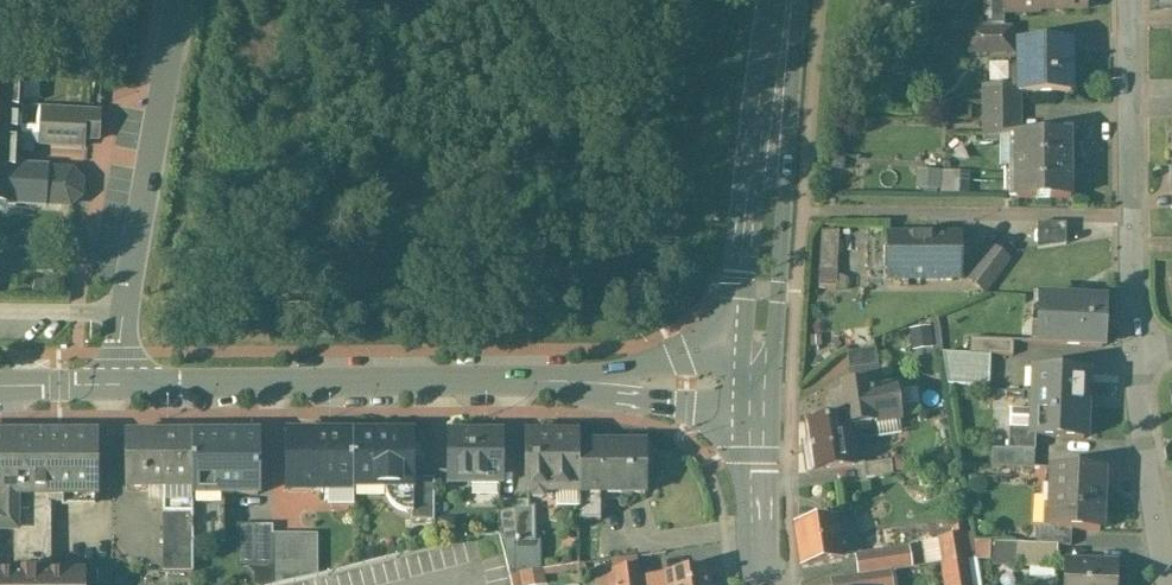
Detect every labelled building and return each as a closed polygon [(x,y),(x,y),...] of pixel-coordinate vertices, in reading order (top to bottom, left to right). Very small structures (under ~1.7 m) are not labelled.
[(1004,14),(1039,13),(1039,10),(1039,0),(1004,0),(1004,14)] [(1039,10),(1086,10),(1086,0),(1039,0),(1039,10)] [(1012,27),(969,25),(970,47),(985,47),(985,53),(1012,53),(1012,27)] [(1071,44),(1020,44),(1020,64),(1020,92),(1071,92),(1071,44)] [(47,206),(49,170),(15,168),(16,143),(40,145),(40,146),(84,148),(84,140),(99,141),(100,113),(42,110),(41,131),(17,129),(20,79),(0,78),(0,203),(47,206)] [(1012,87),(984,88),(984,104),(1019,104),(1019,92),(1019,87),(1012,87)] [(1019,104),(984,104),(985,136),(984,136),(984,137),(1016,137),(1019,135),(1019,104)] [(1070,135),(1019,135),(1016,137),(1017,167),(1010,167),(1011,199),(1016,199),(1071,199),(1070,135)] [(970,190),(971,169),(920,168),(919,189),(970,190)] [(1067,244),(1068,221),(1040,220),(1039,243),(1067,244)] [(820,228),(821,280),(840,280),(840,228),(820,228)] [(958,236),(889,236),(890,279),(960,279),(960,255),(958,255),(958,236)] [(992,247),(968,280),(985,293),(1009,260),(992,247)] [(1105,301),(1040,298),(1038,344),(1103,347),(1105,301)] [(1013,341),(970,340),(969,355),(990,356),(1013,357),(1013,341)] [(876,349),(847,353),(847,354),(849,354),(851,368),(849,368),(849,369),(878,365),(876,349)] [(969,355),(943,354),(948,385),(989,387),(990,356),(969,355)] [(1086,375),(1031,373),(1029,413),(1034,413),(1034,421),(1033,437),(1035,437),(1084,439),(1085,413),(1082,413),(1083,377),(1086,377),(1086,375)] [(894,386),(835,395),(838,418),(806,423),(809,443),(803,444),(807,472),(853,466),(847,421),(871,417),(872,423),(899,419),(894,386)] [(1034,421),(1010,420),(1009,435),(1007,435),(1007,438),(1009,438),(1009,450),(1035,451),(1035,437),(1033,437),(1034,421)] [(0,436),(0,495),(17,495),(17,502),(51,502),(97,502),(97,435),(0,436)] [(259,435),(192,436),(192,488),(192,495),(225,495),(259,495),(259,435)] [(354,435),(287,436),(287,490),(325,490),(325,487),(354,487),(354,435)] [(413,435),(354,435),(354,487),(385,487),(394,487),(413,487),(413,479),(413,435)] [(501,435),(449,435),(449,481),(501,481),(501,435)] [(579,435),(527,435),(527,493),(529,493),(529,492),(547,492),(547,493),(579,493),(579,444),(579,435)] [(192,436),(125,436),(126,489),(163,488),(192,488),(192,436)] [(645,444),(579,444),(579,493),(579,520),(601,520),(600,494),(646,494),(645,444)] [(1009,450),(992,449),(991,467),(1034,469),(1035,451),(1009,450)] [(891,460),(865,464),(867,478),(893,474),(891,460)] [(1102,471),(1052,468),(1050,528),(1050,529),(1071,530),(1100,531),(1102,471)] [(434,479),(413,479),(413,487),(413,514),(411,514),(411,522),(434,522),(434,479)] [(394,487),(385,487),(385,489),(386,489),(387,494),(389,499),(392,504),(397,508),(402,511),(407,512),(407,513),(411,514),(413,514),(413,487),(394,487)] [(192,488),(163,488),(163,545),(192,545),(193,544),(192,495),(192,488)] [(0,495),(0,531),(17,532),(17,502),(17,495),(0,495)] [(225,495),(192,495),(193,544),(225,544),(225,495)] [(51,502),(17,502),(17,532),(17,545),(51,545),(51,502)] [(515,502),(499,502),(499,529),(504,541),(515,541),(515,502)] [(528,502),(515,502),(515,541),(516,573),(540,569),(540,542),(535,542),(535,540),(535,508),(528,508),(528,502)] [(836,518),(795,525),(802,565),(843,558),(836,518)] [(961,524),(953,525),(955,536),(963,535),(961,524)] [(273,526),(256,526),(256,567),(273,567),(273,562),(273,534),(273,526)] [(1050,528),(1036,527),(1035,544),(1057,546),(1070,546),(1071,530),(1050,529),(1050,528)] [(302,534),(273,534),(273,562),(302,562),(302,534)] [(955,536),(940,538),(943,563),(967,560),(963,535),(955,536)] [(1035,544),(1017,543),(1016,561),(1057,563),(1057,546),(1035,544)] [(51,545),(17,545),(17,546),(22,546),(22,559),(51,559),(51,545)] [(192,545),(163,545),(163,574),(193,573),(192,545)] [(908,549),(856,556),(859,575),(889,571),(911,567),(908,549)] [(943,563),(946,584),(970,584),(967,560),(943,563)] [(302,562),(273,562),(273,567),(273,584),(302,579),(302,562)] [(1065,562),(1064,584),(1116,584),(1117,564),(1065,562)] [(597,574),(598,584),(641,584),(639,568),(597,574)] [(83,570),(83,573),(84,584),(111,584),(111,570),(83,570)] [(667,576),(668,578),(659,579),(660,584),(710,584),(707,570),(667,576)] [(22,571),(22,573),(0,574),(0,584),(84,584),(83,573),(41,573),(40,571),(22,571)] [(859,575),(860,584),(891,584),(889,571),(859,575)] [(832,579),(833,584),(860,584),(859,575),(832,579)]
